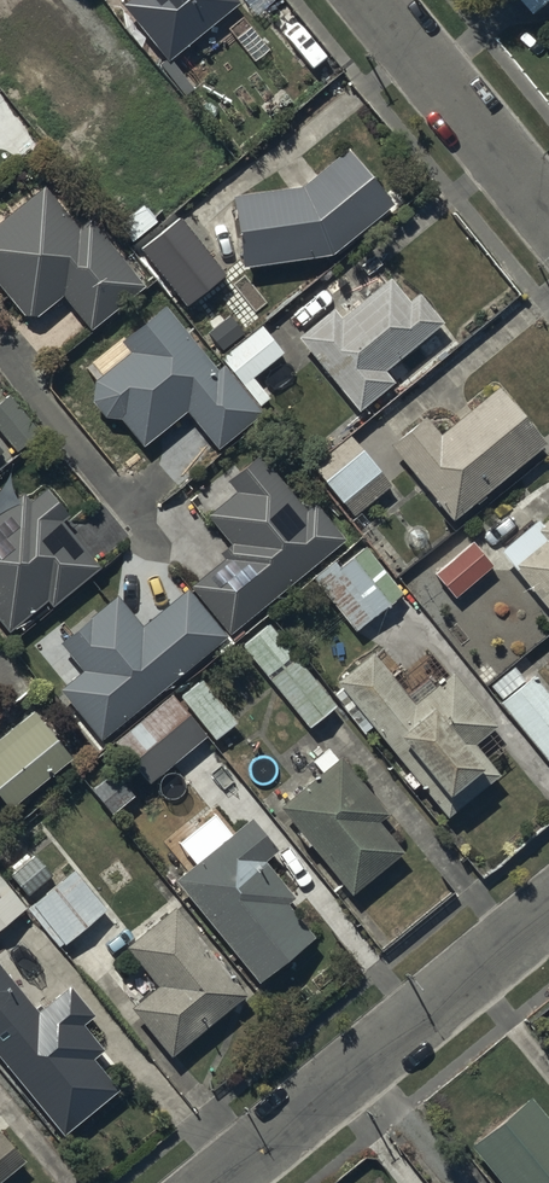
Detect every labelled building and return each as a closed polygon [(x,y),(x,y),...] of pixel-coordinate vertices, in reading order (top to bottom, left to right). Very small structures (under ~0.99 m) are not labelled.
[(162,56),(214,13),(204,0),(114,0),(162,56)] [(535,13),(548,1),(548,0),(524,0),(535,13)] [(298,185),(232,195),(242,267),(329,254),(390,204),(344,148),(298,185)] [(22,315),(37,316),(61,296),(91,332),(145,287),(54,177),(0,222),(0,287),(22,315)] [(176,213),(137,246),(160,273),(199,240),(176,213)] [(330,307),(294,338),(355,411),(391,381),(382,371),(440,323),(415,293),(407,300),(387,277),(339,317),(330,307)] [(104,418),(120,419),(143,446),(185,410),(218,448),(261,412),(221,365),(216,369),(163,306),(121,341),(129,351),(92,383),(90,401),(104,418)] [(259,325),(220,358),(259,406),(299,373),(259,325)] [(421,416),(387,445),(449,520),(542,443),(495,387),(437,435),(421,416)] [(0,401),(0,433),(15,452),(39,433),(8,395),(0,401)] [(389,486),(347,434),(309,465),(350,517),(389,486)] [(224,558),(189,586),(229,634),(347,537),(313,496),(302,505),(258,453),(225,481),(234,492),(206,515),(230,544),(219,552),(224,558)] [(8,632),(47,601),(52,607),(100,568),(61,520),(67,515),(44,488),(30,500),(24,492),(0,511),(0,621),(8,632)] [(548,613),(548,515),(539,524),(534,518),(496,549),(548,613)] [(470,541),(432,573),(452,598),(491,566),(470,541)] [(332,561),(311,578),(353,630),(401,593),(363,546),(337,567),(332,561)] [(226,637),(186,588),(141,625),(117,595),(59,642),(82,670),(58,690),(100,740),(226,637)] [(266,623),(239,646),(308,727),(334,705),(266,623)] [(368,651),(333,681),(407,771),(400,777),(411,789),(418,783),(446,817),(497,775),(471,744),(494,726),(449,671),(446,673),(429,652),(403,673),(391,659),(381,667),(368,651)] [(530,675),(522,682),(511,668),(489,686),(501,701),(498,703),(547,763),(548,761),(548,698),(530,675)] [(171,694),(113,742),(149,784),(209,734),(214,739),(236,721),(202,680),(177,701),(171,694)] [(8,808),(74,755),(35,708),(28,714),(20,704),(0,720),(0,798),(8,808)] [(319,773),(276,808),(349,896),(402,853),(376,820),(384,813),(339,758),(337,759),(327,747),(310,761),(319,773)] [(132,795),(112,771),(90,789),(110,814),(132,795)] [(249,819),(173,879),(256,982),(312,937),(284,902),(290,897),(262,861),(275,850),(249,819)] [(34,854),(10,875),(27,896),(52,875),(34,854)] [(105,908),(72,871),(26,911),(59,948),(105,908)] [(0,877),(0,927),(25,907),(0,877)] [(156,986),(130,1008),(171,1057),(247,995),(174,908),(125,948),(156,986)] [(63,1135),(119,1090),(92,1057),(102,1049),(82,1024),(93,1016),(69,986),(37,1011),(0,965),(0,1059),(63,1135)] [(464,1145),(495,1182),(548,1182),(548,1122),(548,1123),(526,1095),(464,1145)] [(24,1161),(0,1132),(0,1181),(24,1161)]
